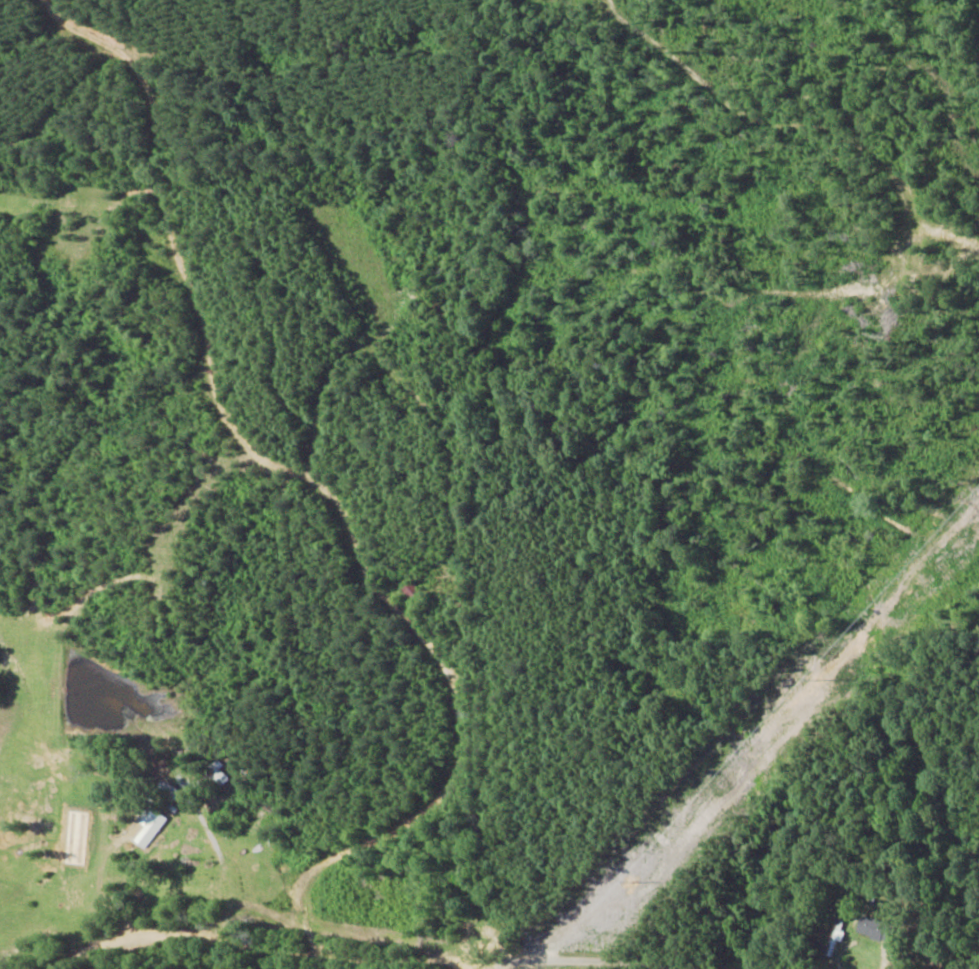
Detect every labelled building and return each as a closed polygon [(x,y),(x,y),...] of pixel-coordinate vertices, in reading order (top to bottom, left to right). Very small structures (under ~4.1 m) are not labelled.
[(153,807),(159,797),(171,804),(179,790),(159,779),(145,802),(153,807)] [(854,932),(877,939),(880,930),(871,927),(874,918),(859,914),(854,932)] [(845,922),(836,919),(823,954),(832,957),(845,922)]
